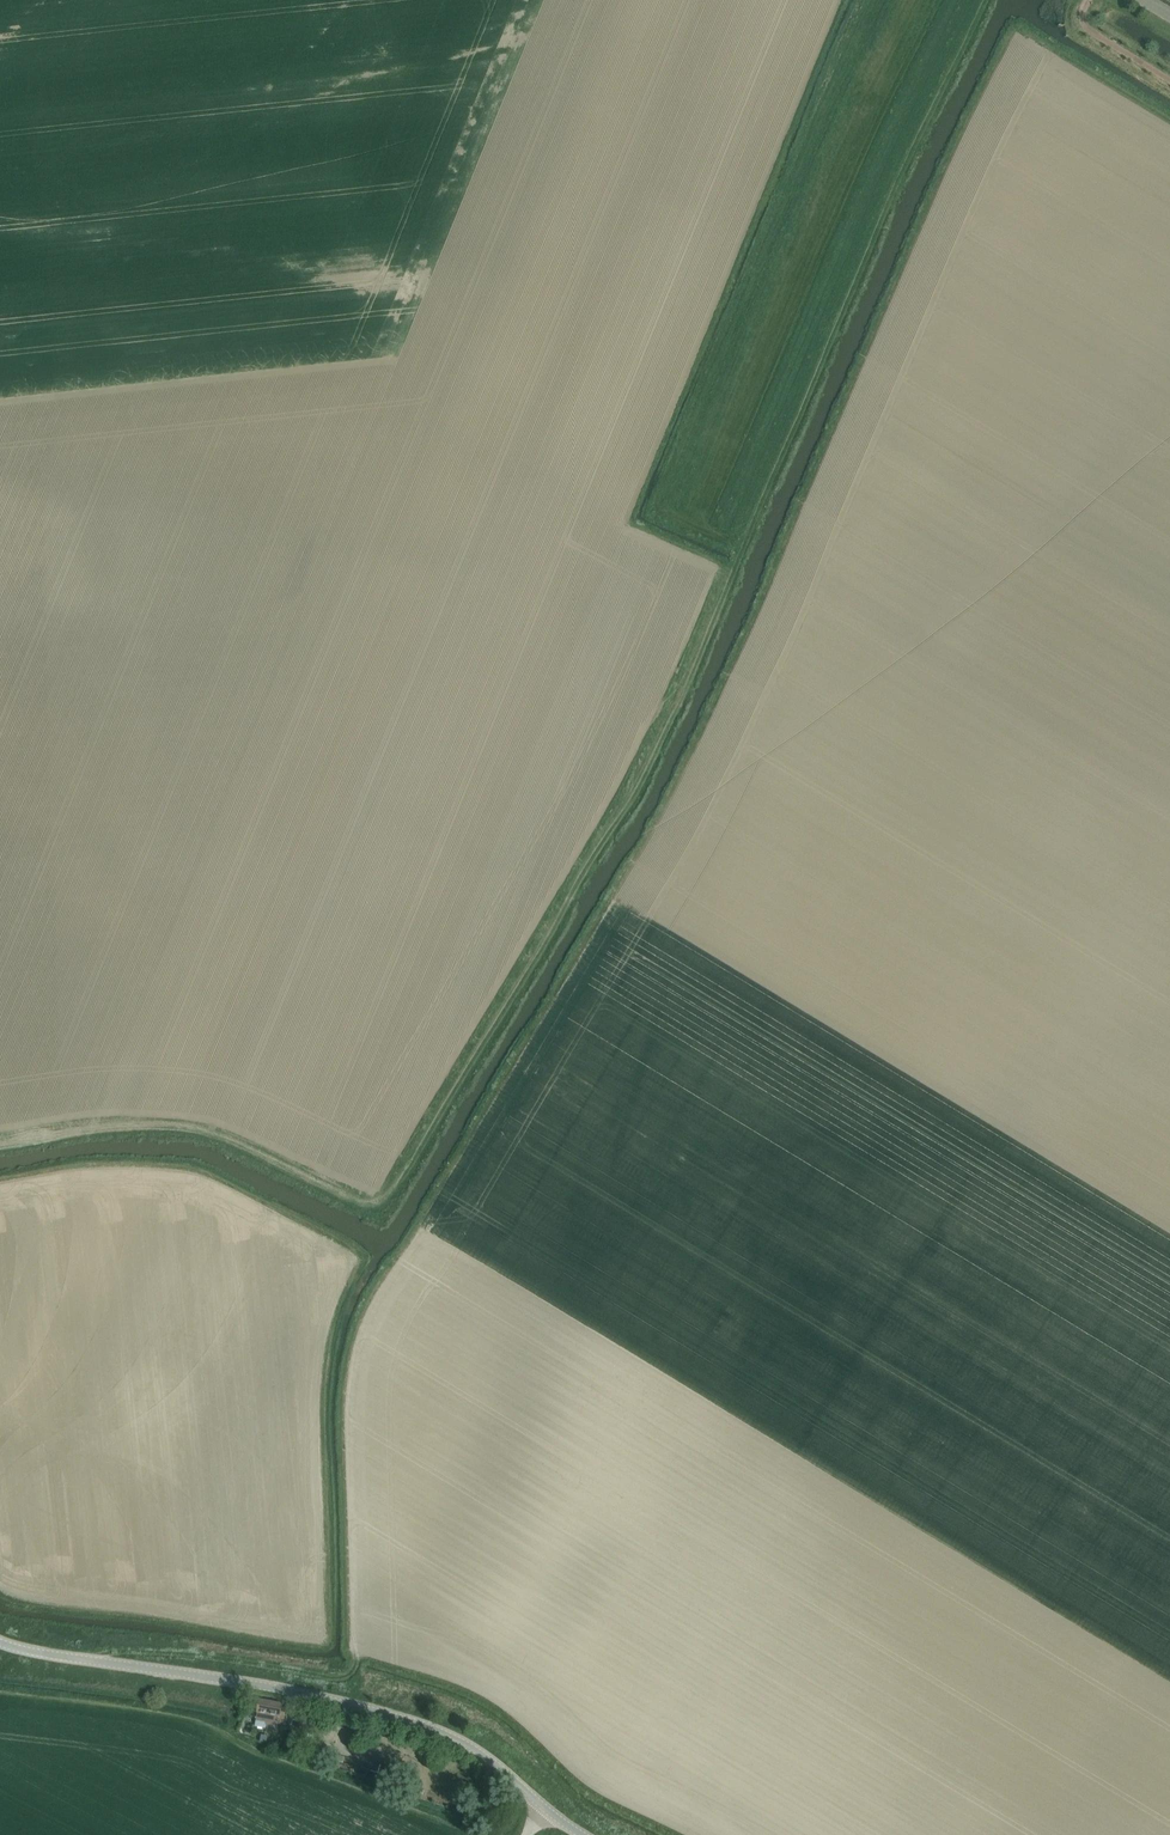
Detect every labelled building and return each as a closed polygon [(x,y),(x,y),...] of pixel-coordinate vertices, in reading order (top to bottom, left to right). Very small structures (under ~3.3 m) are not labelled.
[(787,1405),(790,1401),(779,1393),(776,1398),(787,1405)] [(282,1724),(283,1719),(285,1708),(281,1707),(281,1704),(260,1700),(255,1726),(265,1727),(265,1726),(277,1728),(278,1723),(282,1724)] [(323,1753),(324,1747),(318,1745),(316,1752),(323,1753)]
